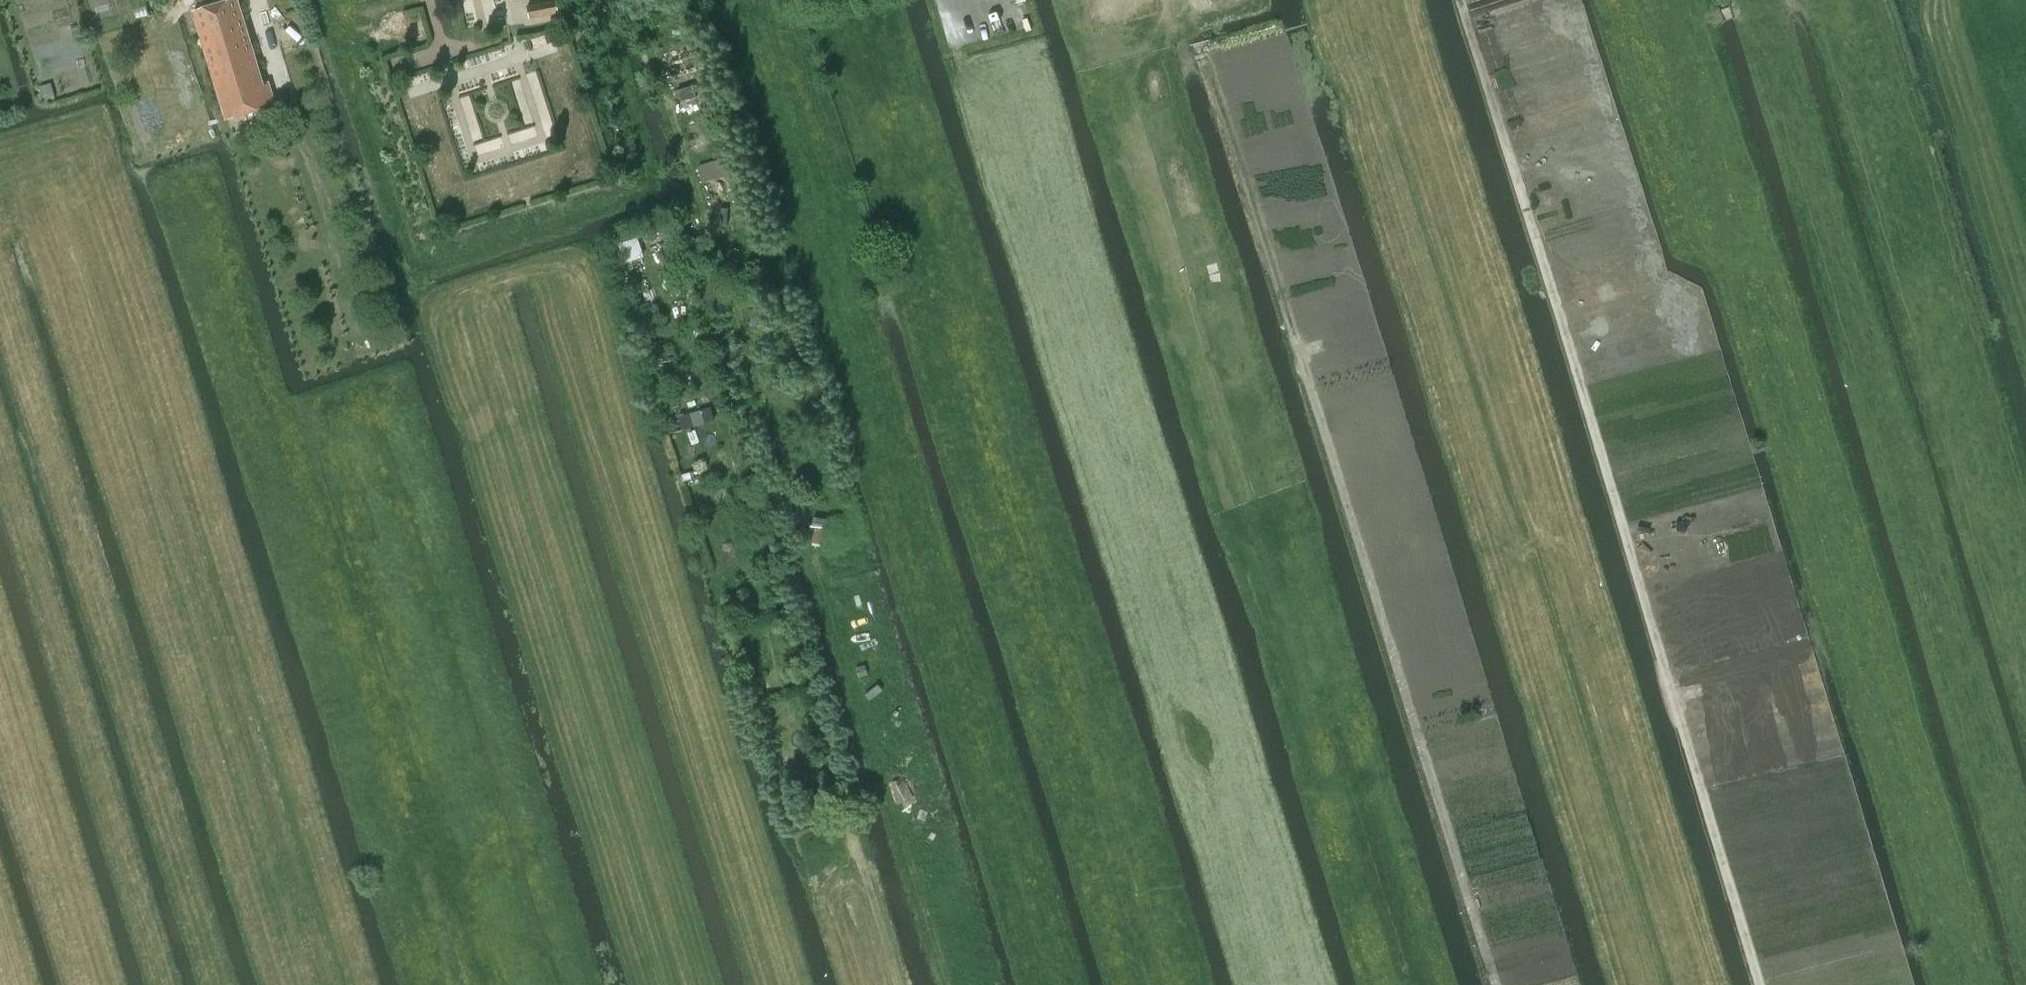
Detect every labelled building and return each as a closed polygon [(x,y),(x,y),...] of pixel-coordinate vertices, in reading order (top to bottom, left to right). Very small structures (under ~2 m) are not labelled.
[(270,105),(238,0),(231,0),(195,11),(228,118),(270,105)] [(558,12),(556,0),(547,0),(527,4),(530,18),(558,12)] [(710,407),(678,417),(682,431),(715,421),(710,407)] [(912,771),(892,778),(901,802),(920,795),(912,771)]
